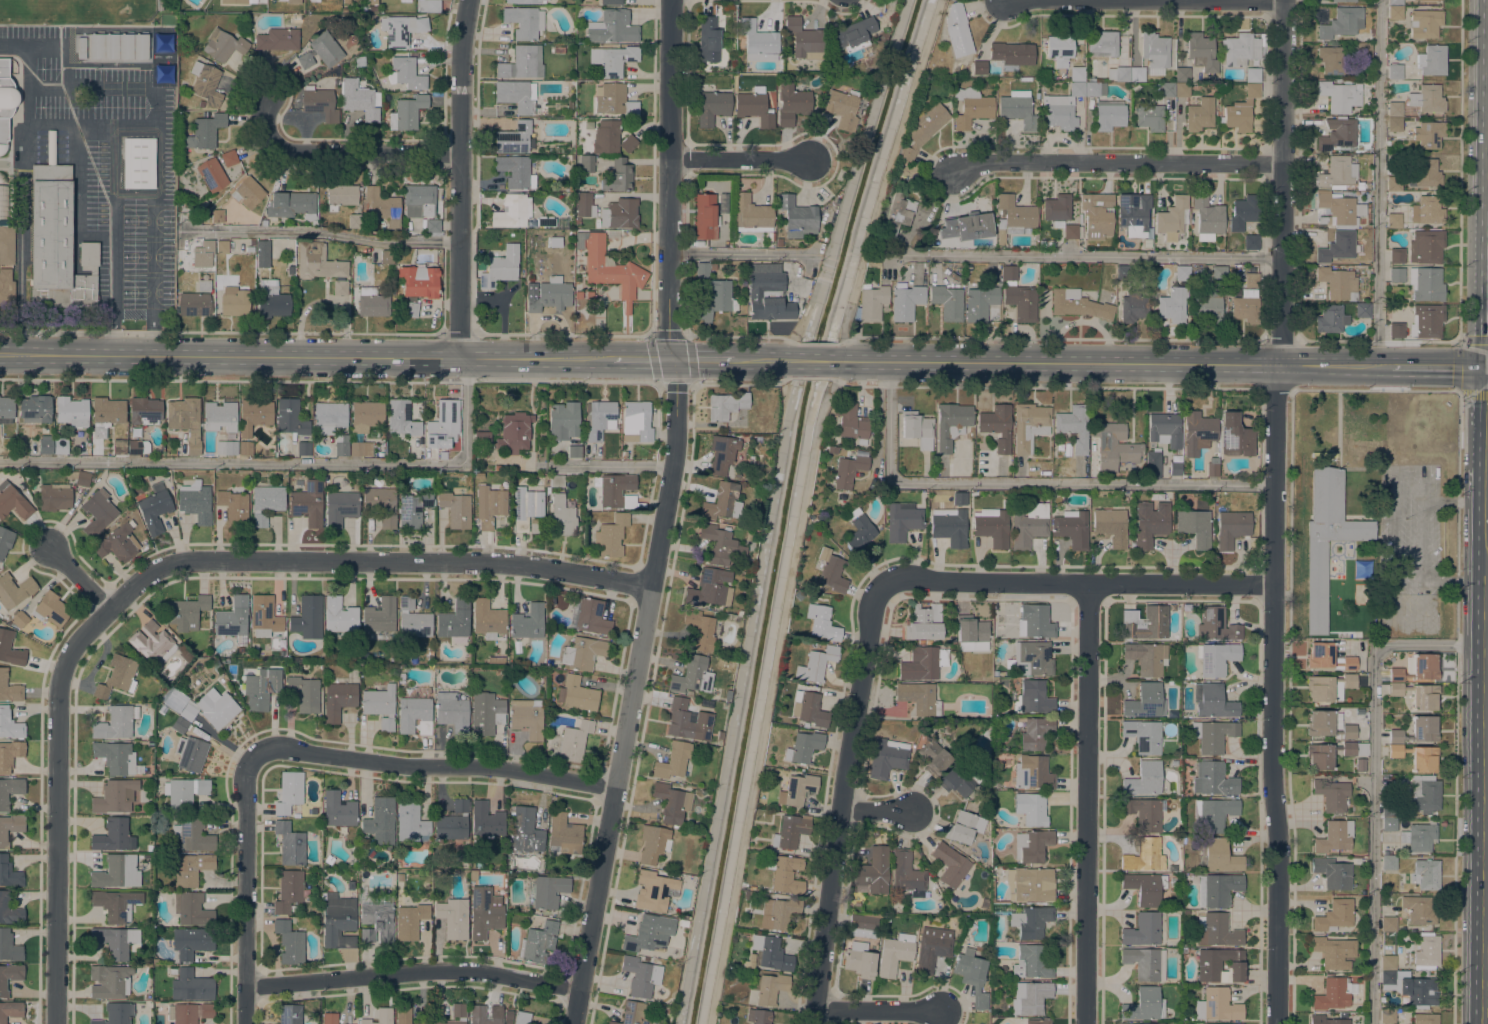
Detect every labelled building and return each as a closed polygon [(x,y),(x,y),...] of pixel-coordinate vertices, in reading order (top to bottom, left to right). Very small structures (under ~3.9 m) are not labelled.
[(416,12),(416,0),(439,0),(439,12),(416,12)] [(959,0),(966,22),(964,23),(973,52),(953,58),(944,27),(945,27),(943,21),(948,4),(959,0)] [(723,5),(735,5),(735,13),(723,13),(723,5)] [(1403,6),(1402,20),(1388,20),(1388,6),(1403,6)] [(537,7),(537,10),(543,10),(543,30),(536,30),(536,40),(513,40),(513,28),(517,28),(517,22),(501,22),(501,7),(537,7)] [(1363,7),(1363,29),(1356,29),(1356,35),(1331,35),(1331,40),(1317,39),(1317,25),(1329,25),(1329,19),(1335,19),(1335,7),(1363,7)] [(586,22),(601,22),(602,10),(602,9),(619,9),(619,8),(624,8),(624,9),(628,9),(628,26),(639,26),(639,41),(603,41),(586,41),(586,22)] [(1443,10),(1442,25),(1437,25),(1437,38),(1409,38),(1410,10),(1443,10)] [(870,15),(877,30),(864,36),(868,44),(846,53),(844,48),(836,51),(829,33),(870,15)] [(386,49),(386,30),(380,30),(380,18),(386,18),(386,16),(414,16),(414,19),(427,17),(429,30),(415,33),(408,33),(407,49),(386,49)] [(715,16),(715,29),(718,29),(718,62),(699,62),(699,50),(698,50),(698,39),(699,39),(698,16),(715,16)] [(784,33),(784,16),(799,16),(799,30),(814,30),(814,29),(823,29),(823,59),(804,59),(804,57),(792,57),(792,33),(786,33),(784,33)] [(745,34),(738,34),(739,17),(754,17),(754,32),(769,32),(778,32),(778,53),(745,52),(745,34)] [(215,26),(221,31),(221,30),(235,40),(239,36),(250,44),(242,55),(233,49),(222,64),(202,49),(209,40),(206,38),(215,26)] [(254,49),(255,34),(267,34),(267,28),(298,29),(298,50),(254,49)] [(307,43),(324,30),(344,55),(327,69),(316,53),(311,56),(314,63),(302,70),(295,57),(308,51),(308,52),(312,49),(307,43)] [(1046,37),(1060,37),(1060,31),(1073,31),(1073,57),(1067,57),(1067,68),(1054,68),(1054,57),(1046,57),(1046,37)] [(1109,52),(1087,52),(1087,38),(1092,38),(1092,31),(1117,31),(1117,57),(1109,57),(1109,52)] [(1147,58),(1141,58),(1141,41),(1140,41),(1140,38),(1141,38),(1141,31),(1153,32),(1153,34),(1156,34),(1156,37),(1169,38),(1168,68),(1147,68),(1147,58)] [(1186,32),(1200,32),(1201,38),(1213,37),(1213,59),(1217,59),(1217,73),(1203,73),(1202,66),(1192,66),(1191,58),(1186,58),(1186,32)] [(1223,38),(1237,38),(1237,32),(1251,32),(1251,38),(1259,38),(1260,59),(1245,59),(1245,66),(1224,66),(1224,64),(1220,64),(1220,48),(1224,48),(1223,38)] [(147,34),(147,59),(88,59),(88,34),(147,34)] [(308,37),(305,42),(301,47),(299,45),(302,40),(305,35),(308,37)] [(84,59),(77,59),(77,37),(85,37),(84,59)] [(1002,60),(989,60),(989,59),(989,42),(1003,43),(1003,44),(1018,44),(1018,43),(1027,43),(1027,44),(1034,44),(1033,65),(1001,65),(1002,60)] [(1371,43),(1371,57),(1356,56),(1356,43),(1371,43)] [(513,63),(513,45),(541,45),(540,64),(542,64),(542,77),(509,77),(495,77),(495,63),(513,63)] [(1424,45),(1445,45),(1445,48),(1445,53),(1445,67),(1445,72),(1445,75),(1420,75),(1420,68),(1416,68),(1416,67),(1415,67),(1415,63),(1415,55),(1417,55),(1417,53),(1424,53),(1424,45)] [(624,48),(624,46),(639,46),(639,61),(625,61),(621,61),(621,78),(600,78),(600,63),(589,63),(589,48),(624,48)] [(1343,46),(1343,74),(1322,74),(1322,62),(1317,62),(1316,47),(1343,46)] [(390,57),(414,57),(414,76),(426,76),(426,89),(406,89),(405,83),(395,83),(390,83),(390,81),(388,77),(391,71),(395,72),(395,69),(390,69),(390,57)] [(13,86),(0,86),(0,58),(8,58),(8,78),(11,81),(12,83),(13,86)] [(221,72),(213,91),(223,95),(217,109),(208,105),(206,111),(201,109),(203,103),(204,103),(206,98),(190,91),(197,76),(189,72),(194,60),(221,72)] [(986,61),(986,75),(972,75),(972,61),(986,61)] [(1402,64),(1402,79),(1387,79),(1387,64),(1402,64)] [(1084,67),(1084,81),(1070,81),(1070,67),(1084,67)] [(1129,81),(1115,81),(1115,79),(1106,80),(1106,68),(1115,68),(1115,67),(1129,67),(1129,81)] [(1130,67),(1144,67),(1144,81),(1130,81),(1130,67)] [(1175,67),(1189,67),(1189,82),(1175,82),(1175,67)] [(1245,68),(1259,68),(1260,82),(1245,82),(1245,68)] [(363,122),(363,109),(352,109),(352,111),(345,111),(345,109),(342,109),(342,77),(356,78),(356,89),(373,89),(373,108),(379,108),(378,122),(363,122)] [(1349,114),(1329,114),(1329,95),(1317,95),(1317,81),(1330,81),(1330,84),(1343,84),(1343,80),(1350,80),(1350,84),(1353,84),(1353,83),(1361,83),(1361,105),(1349,105),(1349,114)] [(528,81),(528,100),(530,100),(534,100),(534,115),(516,115),(516,102),(494,102),(494,81),(528,81)] [(777,127),(777,109),(779,109),(780,91),(778,91),(778,82),(792,82),(792,91),(811,91),(810,116),(801,115),(801,113),(792,113),(792,127),(777,127)] [(1084,82),(1084,96),(1073,96),(1073,105),(1073,117),(1077,117),(1077,126),(1068,126),(1068,131),(1061,131),(1061,129),(1058,129),(1058,125),(1045,125),(1045,112),(1041,112),(1041,95),(1047,95),(1047,96),(1069,96),(1069,88),(1063,88),(1063,84),(1070,84),(1070,82),(1084,82)] [(1085,96),(1085,82),(1105,83),(1105,95),(1099,95),(1099,96),(1096,96),(1085,96)] [(625,101),(638,101),(638,116),(624,116),(624,113),(594,112),(594,86),(600,86),(600,83),(625,84),(625,101)] [(1160,83),(1174,83),(1174,97),(1160,97),(1160,83)] [(1175,83),(1189,83),(1189,97),(1175,97),(1175,83)] [(1232,106),(1232,102),(1244,102),(1244,100),(1245,98),(1245,84),(1260,84),(1260,97),(1251,97),(1251,107),(1250,107),(1250,124),(1250,133),(1236,133),(1236,127),(1223,127),(1223,106),(1232,106)] [(1439,84),(1439,97),(1443,97),(1443,100),(1445,100),(1445,112),(1419,112),(1419,106),(1406,106),(1406,93),(1419,93),(1419,84),(1439,84)] [(301,101),(302,89),(304,89),(304,85),(313,85),(313,90),(332,90),(332,94),(333,94),(333,109),(338,109),(338,123),(330,123),(323,123),(323,112),(302,112),(301,101)] [(4,153),(0,156),(0,86),(13,86),(14,88),(15,89),(17,91),(18,94),(18,97),(18,100),(18,103),(16,105),(13,107),(13,110),(11,114),(8,118),(8,144),(7,147),(6,150),(4,153)] [(752,93),(752,86),(764,86),(764,93),(765,93),(765,108),(772,108),(772,113),(773,113),(773,129),(758,129),(758,115),(744,115),(744,117),(734,117),(734,93),(752,93)] [(954,115),(961,115),(961,100),(953,100),(953,87),(955,87),(962,89),(964,88),(966,87),(972,87),(975,88),(977,90),(979,93),(979,97),(993,97),(993,118),(969,118),(969,130),(954,130),(954,115)] [(829,89),(847,94),(848,89),(858,92),(856,97),(858,98),(853,115),(855,116),(855,117),(857,118),(853,132),(850,132),(850,133),(835,128),(839,115),(832,113),(822,110),(829,89)] [(1029,90),(1029,97),(1030,97),(1030,115),(1037,115),(1037,131),(1021,131),(1021,118),(998,118),(998,96),(1009,96),(1009,90),(1029,90)] [(731,92),(730,116),(721,116),(721,114),(712,114),(712,128),(697,127),(697,111),(699,111),(699,92),(731,92)] [(388,129),(388,113),(395,113),(395,99),(414,100),(414,94),(428,94),(428,108),(417,108),(417,130),(388,129)] [(912,142),(906,135),(915,126),(912,123),(913,122),(910,118),(933,97),(950,117),(928,137),(917,147),(910,163),(897,157),(902,145),(909,148),(912,142)] [(1213,126),(1200,126),(1200,130),(1197,130),(1197,132),(1185,132),(1186,105),(1199,106),(1199,97),(1213,97),(1213,126)] [(1122,101),(1122,105),(1125,105),(1125,109),(1127,109),(1127,114),(1125,114),(1125,126),(1110,126),(1110,131),(1096,131),(1096,101),(1122,101)] [(1402,102),(1402,116),(1387,116),(1387,102),(1402,102)] [(1162,132),(1148,132),(1148,126),(1135,126),(1135,105),(1163,105),(1162,132)] [(182,147),(182,135),(193,136),(193,118),(212,118),(212,113),(226,113),(226,127),(215,127),(215,148),(193,148),(193,147),(182,147)] [(1335,116),(1346,116),(1346,119),(1355,119),(1355,127),(1355,146),(1330,146),(1330,151),(1316,151),(1316,137),(1328,137),(1328,131),(1334,131),(1334,129),(1327,129),(1324,119),(1335,119),(1335,117),(1335,116)] [(1402,118),(1401,131),(1387,131),(1387,118),(1402,118)] [(528,152),(494,152),(494,131),(516,131),(516,119),(530,119),(530,134),(528,134),(528,135),(535,135),(535,148),(528,148),(528,152)] [(591,153),(591,143),(594,143),(594,133),(595,133),(595,127),(598,127),(598,120),(619,120),(619,134),(618,134),(618,141),(622,141),(628,134),(627,134),(628,133),(638,142),(627,154),(621,147),(618,147),(618,153),(591,153)] [(1445,122),(1445,137),(1439,137),(1439,149),(1418,149),(1418,140),(1412,140),(1412,127),(1418,127),(1418,122),(1445,122)] [(96,275),(96,306),(46,306),(46,304),(31,304),(31,289),(30,289),(30,164),(47,164),(47,130),(55,130),(55,164),(71,164),(71,183),(70,183),(70,275),(90,275),(96,275)] [(123,138),(155,138),(155,188),(123,188),(123,138)] [(220,154),(233,149),(238,162),(225,167),(220,154)] [(1316,188),(1316,174),(1328,174),(1328,155),(1349,156),(1349,163),(1357,163),(1356,178),(1355,178),(1355,180),(1370,180),(1370,190),(1330,190),(1330,188),(1316,188)] [(493,171),(494,156),(529,156),(529,175),(535,175),(535,188),(529,188),(529,189),(506,189),(506,171),(493,171)] [(576,156),(594,156),(594,172),(580,172),(576,172),(576,156)] [(195,167),(213,157),(228,182),(210,193),(195,167)] [(612,191),(612,190),(599,190),(599,179),(606,179),(606,176),(611,176),(611,173),(612,173),(612,157),(626,157),(626,165),(632,165),(631,191),(612,191)] [(1407,169),(1415,169),(1415,158),(1436,158),(1436,171),(1439,171),(1439,175),(1441,175),(1441,186),(1407,186),(1407,181),(1407,169)] [(898,178),(916,179),(917,164),(899,163),(898,178)] [(266,193),(254,205),(254,206),(249,211),(239,201),(242,198),(241,197),(237,201),(230,194),(234,190),(233,189),(248,175),(266,193)] [(1401,191),(1387,191),(1387,176),(1401,176),(1401,191)] [(357,185),(357,187),(361,187),(361,194),(357,194),(357,205),(336,205),(336,212),(328,212),(328,205),(327,205),(327,185),(357,185)] [(435,185),(435,206),(434,206),(434,211),(421,211),(421,217),(405,217),(405,206),(403,206),(404,185),(435,185)] [(399,229),(387,229),(387,218),(369,218),(369,211),(361,211),(362,199),(364,199),(364,186),(378,186),(378,197),(400,197),(399,229)] [(892,191),(902,193),(900,200),(903,201),(903,198),(916,202),(913,214),(911,213),(907,226),(897,223),(896,229),(895,229),(892,239),(883,236),(885,228),(883,227),(883,226),(882,225),(892,191)] [(1334,228),(1334,225),(1330,225),(1330,224),(1317,224),(1317,216),(1330,216),(1330,212),(1328,212),(1328,208),(1316,208),(1316,191),(1330,191),(1330,192),(1353,192),(1353,198),(1354,198),(1354,204),(1365,204),(1365,216),(1356,215),(1356,217),(1358,217),(1357,225),(1357,228),(1353,228),(1334,228)] [(303,213),(293,213),(293,217),(266,217),(266,206),(269,206),(269,200),(270,200),(271,192),(315,192),(315,213),(314,213),(316,218),(308,221),(303,217),(303,213)] [(771,231),(734,231),(734,227),(733,227),(733,192),(749,192),(749,203),(752,203),(752,206),(772,206),(772,210),(773,210),(773,214),(772,214),(772,221),(773,221),(773,225),(772,225),(772,227),(771,227),(771,231)] [(576,193),(591,193),(591,205),(595,205),(595,217),(576,217),(576,193)] [(719,193),(727,193),(727,213),(719,213),(719,193)] [(1036,206),(1036,228),(1022,227),(1022,234),(1005,233),(1004,245),(997,245),(997,219),(1004,219),(1004,209),(996,209),(997,193),(1013,194),(1013,206),(1036,206)] [(502,194),(525,194),(525,197),(530,197),(530,218),(525,218),(525,227),(490,226),(490,212),(502,212),(502,194)] [(695,194),(715,194),(715,225),(717,225),(717,239),(695,239),(695,194)] [(785,209),(777,209),(777,194),(793,194),(793,207),(807,207),(807,206),(815,206),(816,233),(801,233),(801,238),(785,238),(785,209)] [(1043,220),(1042,199),(1055,199),(1055,194),(1069,194),(1070,220),(1043,220)] [(1103,239),(1085,239),(1085,210),(1080,210),(1080,194),(1113,194),(1113,207),(1103,207),(1103,208),(1112,208),(1112,236),(1103,236),(1103,239)] [(1118,194),(1151,194),(1150,208),(1149,208),(1149,228),(1147,228),(1147,232),(1146,232),(1146,237),(1126,237),(1126,227),(1118,227),(1118,194)] [(1155,212),(1167,212),(1167,207),(1173,207),(1173,194),(1187,194),(1187,223),(1182,223),(1182,233),(1176,233),(1176,242),(1164,242),(1164,233),(1155,233),(1155,212)] [(1197,209),(1192,209),(1192,195),(1207,195),(1207,206),(1212,206),(1212,205),(1222,205),(1222,206),(1224,206),(1224,212),(1223,212),(1223,233),(1213,233),(1213,241),(1197,241),(1197,233),(1196,233),(1197,209)] [(1259,195),(1258,222),(1243,222),(1243,232),(1229,232),(1229,216),(1232,216),(1232,200),(1244,200),(1244,195),(1259,195)] [(1410,205),(1418,205),(1418,195),(1439,196),(1439,208),(1444,208),(1444,223),(1410,223),(1410,205)] [(600,208),(607,208),(607,202),(616,202),(616,197),(637,197),(637,205),(636,205),(636,214),(638,214),(638,229),(634,229),(634,228),(606,227),(606,226),(600,226),(600,208)] [(223,223),(211,222),(211,209),(223,210),(223,223)] [(955,216),(955,217),(985,212),(988,234),(970,236),(972,244),(960,246),(958,238),(957,238),(956,233),(943,235),(941,218),(955,216)] [(1386,213),(1401,213),(1401,228),(1386,228),(1386,213)] [(348,214),(361,214),(360,228),(348,228),(348,214)] [(555,226),(534,226),(534,218),(538,218),(538,216),(545,216),(545,218),(547,218),(547,217),(553,217),(553,218),(555,218),(555,226)] [(440,220),(440,231),(441,231),(441,236),(428,236),(428,232),(425,232),(425,219),(440,220)] [(13,263),(0,264),(0,220),(14,220),(13,263)] [(1063,224),(1078,224),(1077,239),(1063,239),(1063,227),(1063,224)] [(587,230),(600,230),(600,232),(605,232),(605,255),(607,256),(609,257),(610,258),(612,259),(613,261),(614,265),(625,265),(627,260),(649,273),(640,289),(634,285),(634,300),(630,300),(630,315),(623,315),(623,300),(620,300),(619,283),(586,283),(586,249),(575,249),(575,232),(587,232),(587,230)] [(1329,263),(1315,263),(1315,248),(1327,248),(1327,243),(1333,243),(1333,230),(1354,230),(1354,245),(1360,245),(1360,252),(1354,252),(1354,257),(1329,257),(1329,263)] [(1439,231),(1439,230),(1444,230),(1444,248),(1440,248),(1440,264),(1434,264),(1416,263),(1408,262),(1408,240),(1412,240),(1412,230),(1439,231)] [(1244,235),(1258,235),(1258,250),(1243,250),(1244,235)] [(933,238),(936,242),(932,246),(928,242),(933,238)] [(1142,239),(1150,238),(1150,247),(1142,247),(1142,239)] [(201,240),(213,240),(213,253),(214,253),(214,271),(204,271),(204,254),(201,254),(201,240)] [(228,240),(228,253),(216,253),(216,240),(228,240)] [(256,240),(268,240),(268,254),(256,254),(256,240)] [(312,276),(312,278),(310,278),(310,279),(297,279),(298,241),(322,242),(322,243),(324,243),(324,261),(332,261),(332,259),(335,260),(335,261),(348,261),(347,277),(312,276)] [(80,270),(81,266),(79,266),(79,242),(98,242),(98,266),(96,266),(96,270),(90,270),(80,270)] [(479,272),(486,272),(486,257),(504,257),(504,243),(518,243),(518,263),(516,263),(516,280),(494,280),(494,289),(479,289),(479,272)] [(1389,248),(1404,248),(1404,263),(1389,263),(1389,248)] [(380,264),(380,250),(393,250),(393,264),(380,264)] [(709,277),(695,277),(695,262),(716,262),(716,269),(709,269),(709,277)] [(426,298),(426,297),(421,297),(421,296),(402,296),(403,278),(397,278),(397,267),(406,267),(407,265),(412,265),(413,267),(416,267),(438,267),(438,270),(438,276),(438,298),(426,298)] [(1130,265),(1130,280),(1116,280),(1116,265),(1130,265)] [(1015,304),(1003,304),(1003,286),(1004,286),(1004,281),(1001,281),(1001,266),(1016,266),(1016,281),(1015,281),(1015,286),(1033,286),(1033,289),(1035,289),(1036,322),(1015,322),(1015,304)] [(1175,266),(1189,266),(1189,281),(1174,280),(1175,266)] [(1327,281),(1315,281),(1315,267),(1329,267),(1329,270),(1352,271),(1352,277),(1356,277),(1356,292),(1357,292),(1357,301),(1348,301),(1348,300),(1327,300),(1327,281)] [(10,306),(0,306),(0,268),(11,268),(11,281),(10,306)] [(1389,268),(1404,268),(1404,282),(1389,282),(1389,268)] [(1440,268),(1440,284),(1443,284),(1443,301),(1437,301),(1437,300),(1417,300),(1417,301),(1412,301),(1412,290),(1412,284),(1408,284),(1408,268),(1440,268)] [(784,272),(784,292),(764,292),(764,298),(781,298),(781,302),(794,302),(794,319),(774,319),(774,320),(761,320),(761,319),(749,319),(748,272),(784,272)] [(1244,273),(1258,273),(1258,288),(1244,288),(1244,273)] [(538,283),(548,283),(548,276),(560,275),(560,283),(570,283),(571,306),(562,306),(562,311),(554,311),(554,306),(539,306),(540,313),(526,313),(526,285),(530,285),(530,297),(538,297),(538,287),(538,283)] [(289,294),(290,305),(289,315),(271,315),(271,317),(259,317),(257,304),(259,294),(259,285),(262,285),(262,279),(274,279),(274,286),(277,286),(277,294),(289,294)] [(198,291),(198,280),(210,280),(210,291),(198,291)] [(333,295),(333,280),(347,280),(347,295),(333,295)] [(731,299),(737,299),(737,310),(731,310),(731,311),(709,311),(708,290),(707,290),(707,281),(730,280),(731,299)] [(891,288),(895,288),(895,282),(905,282),(905,288),(910,289),(910,286),(925,286),(924,304),(913,304),(912,321),(891,321),(891,288)] [(220,315),(221,293),(223,293),(223,286),(237,287),(237,290),(249,290),(249,298),(248,298),(248,316),(220,315)] [(357,316),(358,295),(359,295),(359,286),(376,287),(376,295),(389,295),(389,316),(357,316)] [(877,289),(877,286),(888,286),(888,304),(880,304),(880,322),(859,322),(859,320),(852,319),(855,307),(859,307),(859,289),(877,289)] [(928,286),(944,286),(944,289),(962,289),(962,322),(941,322),(941,303),(928,303),(928,286)] [(999,304),(986,304),(986,322),(966,322),(966,290),(980,289),(980,287),(999,287),(999,304)] [(1168,297),(1168,287),(1187,287),(1187,300),(1184,300),(1184,314),(1185,314),(1185,318),(1184,318),(1184,323),(1169,324),(1169,318),(1157,318),(1157,297),(1168,297)] [(1052,288),(1079,288),(1079,297),(1086,297),(1086,300),(1101,304),(1102,302),(1115,306),(1111,322),(1084,314),(1083,315),(1079,314),(1063,314),(1063,315),(1052,315),(1052,288)] [(582,291),(582,299),(574,299),(574,291),(582,291)] [(593,291),(593,299),(586,299),(585,291),(593,291)] [(1207,324),(1207,317),(1194,317),(1194,297),(1203,297),(1203,291),(1221,291),(1221,324),(1207,324)] [(179,293),(208,293),(208,306),(211,306),(211,313),(208,313),(208,316),(179,315),(177,304),(179,293)] [(1121,297),(1146,297),(1145,318),(1135,318),(1135,321),(1132,321),(1132,323),(1120,323),(1121,297)] [(1258,298),(1258,324),(1247,324),(1247,322),(1244,322),(1244,318),(1231,318),(1231,298),(1258,298)] [(418,303),(416,318),(398,315),(400,301),(418,303)] [(1355,303),(1370,303),(1369,318),(1355,317),(1355,303)] [(1439,305),(1439,304),(1444,304),(1444,322),(1440,322),(1440,338),(1435,338),(1416,338),(1416,336),(1409,336),(1409,323),(1412,323),(1412,305),(1439,305)] [(1341,315),(1348,315),(1348,325),(1341,325),(1341,332),(1315,332),(1315,317),(1320,317),(1320,305),(1341,305),(1341,315)] [(1404,323),(1404,338),(1388,338),(1389,323),(1404,323)] [(708,422),(708,411),(709,411),(709,404),(708,404),(708,396),(709,396),(709,395),(735,395),(735,392),(748,392),(748,408),(735,408),(735,412),(727,412),(727,421),(708,422)] [(36,396),(36,395),(49,396),(51,396),(50,422),(22,422),(22,418),(18,418),(19,398),(28,399),(28,396),(36,396)] [(55,422),(55,396),(68,396),(68,401),(79,401),(79,398),(87,398),(87,422),(55,422)] [(130,398),(145,398),(145,396),(146,396),(146,399),(157,399),(157,400),(161,400),(161,420),(157,420),(157,424),(129,424),(130,398)] [(11,423),(0,423),(0,397),(9,397),(9,399),(13,399),(13,418),(11,418),(11,423)] [(93,422),(92,422),(92,403),(92,397),(106,397),(106,400),(125,400),(125,422),(109,422),(109,427),(105,427),(105,438),(93,438),(93,422)] [(166,401),(173,401),(182,401),(182,397),(199,398),(199,440),(200,440),(200,455),(186,455),(186,441),(187,441),(187,437),(187,429),(166,429),(166,401)] [(275,414),(277,414),(277,398),(298,398),(298,420),(309,420),(309,435),(296,435),(296,432),(277,432),(277,431),(275,431),(275,414)] [(240,423),(240,399),(256,399),(256,402),(272,402),(272,425),(250,425),(250,438),(239,438),(240,423)] [(388,399),(409,399),(409,421),(421,421),(421,435),(407,435),(407,433),(388,433),(388,399)] [(458,433),(455,433),(455,439),(442,439),(442,441),(440,441),(440,448),(425,448),(425,421),(437,421),(437,399),(458,400),(458,433)] [(615,402),(615,419),(614,419),(614,429),(601,429),(601,442),(586,442),(586,428),(589,428),(589,419),(589,415),(585,415),(585,403),(589,403),(589,401),(615,402)] [(652,441),(636,441),(636,442),(622,442),(623,402),(634,402),(634,403),(640,403),(640,401),(650,401),(649,421),(648,421),(648,428),(652,428),(652,441)] [(855,416),(865,417),(865,419),(868,419),(866,439),(865,439),(864,445),(856,444),(857,438),(837,436),(839,416),(833,415),(834,403),(839,404),(839,401),(844,402),(844,401),(850,401),(850,402),(856,403),(855,416)] [(236,432),(224,432),(224,426),(218,426),(218,430),(203,430),(203,402),(236,402),(236,432)] [(383,402),(383,426),(366,426),(366,434),(352,434),(352,426),(351,426),(352,402),(383,402)] [(578,437),(568,437),(568,440),(549,440),(549,429),(549,407),(550,407),(550,404),(562,404),(562,407),(564,407),(564,402),(578,402),(578,437)] [(347,403),(346,427),(333,427),(333,435),(318,435),(318,427),(314,427),(314,403),(347,403)] [(937,407),(936,407),(936,404),(957,404),(957,406),(972,406),(971,426),(963,426),(963,434),(958,434),(950,439),(950,454),(937,454),(937,407)] [(977,412),(993,412),(993,404),(1010,404),(1010,409),(1009,409),(1009,430),(1010,430),(1009,454),(995,454),(995,438),(999,438),(999,432),(977,432),(977,412)] [(1015,412),(1014,412),(1014,404),(1034,404),(1034,407),(1051,407),(1051,416),(1050,416),(1050,418),(1052,418),(1052,425),(1050,425),(1050,426),(1049,426),(1049,434),(1031,434),(1031,454),(1028,454),(1028,455),(1014,455),(1015,412)] [(1070,413),(1070,404),(1087,405),(1087,440),(1088,440),(1088,446),(1087,446),(1087,455),(1073,455),(1073,439),(1077,439),(1077,433),(1054,432),(1054,418),(1054,413),(1070,413)] [(1184,410),(1199,411),(1199,418),(1217,418),(1217,441),(1198,441),(1198,458),(1184,458),(1184,410)] [(918,450),(918,437),(902,438),(901,421),(901,411),(916,411),(916,415),(921,415),(921,418),(932,418),(932,424),(932,438),(931,438),(931,450),(918,450)] [(1221,450),(1221,411),(1236,412),(1236,428),(1255,428),(1254,456),(1241,456),(1241,451),(1238,450),(1221,450)] [(508,455),(508,449),(494,449),(495,439),(501,439),(501,425),(502,425),(502,415),(513,415),(513,412),(524,412),(524,415),(534,415),(534,422),(528,422),(528,426),(529,426),(529,440),(528,440),(528,449),(517,449),(517,455),(508,455)] [(1179,414),(1179,434),(1180,434),(1180,449),(1168,449),(1168,442),(1148,442),(1148,428),(1148,414),(1179,414)] [(1098,473),(1098,437),(1092,437),(1092,423),(1125,423),(1126,440),(1116,440),(1116,444),(1143,443),(1143,455),(1139,455),(1139,463),(1129,463),(1129,461),(1117,461),(1117,473),(1098,473)] [(490,432),(490,444),(485,444),(491,448),(486,458),(478,454),(482,444),(474,444),(474,432),(490,432)] [(215,454),(216,441),(223,441),(224,433),(236,434),(236,441),(237,441),(237,455),(215,454)] [(341,434),(348,434),(348,456),(334,456),(334,442),(341,442),(341,434)] [(52,454),(39,454),(39,439),(41,439),(41,436),(52,435),(52,454)] [(735,438),(735,439),(739,440),(738,450),(733,449),(731,464),(726,464),(724,476),(708,474),(710,460),(711,461),(713,451),(708,450),(708,448),(709,448),(711,435),(735,438)] [(67,454),(53,454),(53,439),(67,439),(67,454)] [(112,454),(113,440),(126,440),(126,454),(112,454)] [(127,454),(127,440),(141,440),(141,441),(146,441),(149,444),(149,452),(141,453),(141,454),(127,454)] [(238,441),(252,441),(252,455),(238,455),(238,441)] [(297,455),(297,442),(310,442),(310,455),(297,455)] [(372,442),(372,456),(349,456),(349,442),(372,442)] [(581,445),(581,457),(567,457),(567,445),(581,445)] [(826,445),(836,447),(835,454),(825,452),(826,445)] [(1160,478),(1146,478),(1146,452),(1147,452),(1147,451),(1160,451),(1160,478)] [(836,458),(852,460),(852,455),(868,457),(866,470),(853,469),(852,477),(850,477),(849,491),(832,488),(836,458)] [(1170,475),(1170,462),(1171,462),(1171,455),(1180,455),(1180,475),(1170,475)] [(1218,463),(1218,476),(1206,476),(1206,463),(1208,463),(1208,457),(1216,457),(1216,463),(1218,463)] [(1307,521),(1311,521),(1311,469),(1343,469),(1342,521),(1374,521),(1374,540),(1327,540),(1326,635),(1306,635),(1307,521)] [(90,473),(87,487),(74,484),(75,479),(66,479),(66,471),(77,471),(77,470),(90,473)] [(563,487),(550,487),(550,475),(564,475),(563,487)] [(636,475),(636,490),(620,490),(620,496),(622,496),(622,495),(635,495),(635,508),(622,508),(622,507),(616,507),(616,509),(611,509),(611,507),(600,507),(600,495),(596,495),(596,486),(593,486),(593,477),(600,477),(600,475),(636,475)] [(8,513),(0,520),(0,483),(5,478),(34,510),(24,520),(21,517),(21,518),(15,512),(16,511),(14,509),(15,508),(13,506),(7,512),(8,513)] [(196,526),(195,513),(183,513),(183,510),(178,510),(178,490),(179,490),(179,486),(188,486),(194,481),(194,479),(200,479),(200,486),(210,486),(210,510),(211,510),(211,526),(196,526)] [(321,528),(306,528),(306,516),(289,516),(289,492),(306,492),(306,479),(321,479),(321,528)] [(698,517),(700,501),(714,504),(715,494),(717,485),(716,485),(717,480),(735,483),(737,484),(734,501),(739,502),(737,518),(728,516),(728,517),(715,515),(714,520),(698,517)] [(150,537),(143,521),(144,521),(136,501),(153,493),(150,485),(160,481),(164,489),(165,488),(174,510),(167,513),(166,511),(155,516),(157,519),(158,518),(164,531),(150,537)] [(40,484),(50,484),(50,483),(69,484),(69,488),(72,488),(71,507),(66,507),(66,509),(56,508),(56,511),(47,511),(47,510),(39,510),(40,484)] [(477,485),(488,485),(488,490),(506,490),(506,515),(491,515),(491,517),(492,517),(492,531),(479,531),(479,524),(473,524),(474,519),(477,519),(477,485)] [(285,487),(284,510),(261,510),(261,513),(267,513),(267,527),(252,527),(252,513),(253,513),(253,510),(252,510),(253,486),(285,487)] [(514,498),(513,498),(513,490),(515,490),(515,486),(525,486),(525,491),(543,491),(543,516),(528,516),(527,532),(514,532),(514,498)] [(96,489),(97,490),(100,487),(109,495),(105,499),(118,512),(101,529),(102,530),(92,540),(81,529),(91,519),(92,520),(94,518),(87,511),(85,512),(79,506),(96,489)] [(395,515),(396,515),(396,529),(380,528),(380,511),(364,511),(364,488),(395,488),(395,515)] [(215,491),(231,491),(231,493),(248,493),(248,527),(226,527),(227,505),(215,505),(215,491)] [(359,493),(359,517),(341,517),(341,529),(326,528),(326,492),(359,493)] [(399,528),(400,513),(398,513),(398,508),(400,508),(400,495),(419,495),(419,492),(433,492),(433,494),(435,494),(435,507),(421,506),(421,529),(399,528)] [(470,529),(448,529),(449,507),(437,507),(437,492),(451,492),(451,495),(470,495),(470,529)] [(953,492),(967,492),(967,505),(953,505),(953,492)] [(551,534),(552,524),(547,523),(547,516),(552,516),(552,493),(563,493),(563,508),(574,508),(574,517),(576,517),(576,525),(574,525),(574,535),(551,534)] [(1136,502),(1140,502),(1140,501),(1147,501),(1147,502),(1151,502),(1151,511),(1156,511),(1156,502),(1169,502),(1169,511),(1168,533),(1167,533),(1167,535),(1154,535),(1154,533),(1151,533),(1150,538),(1151,538),(1151,550),(1135,550),(1136,502)] [(914,503),(914,509),(923,509),(923,529),(906,528),(906,531),(904,531),(904,543),(886,543),(886,539),(887,539),(887,503),(914,503)] [(1012,510),(1023,510),(1023,516),(1026,516),(1026,512),(1031,512),(1031,507),(1034,507),(1035,503),(1047,503),(1047,514),(1049,514),(1049,519),(1048,519),(1048,531),(1048,536),(1031,536),(1031,539),(1029,539),(1029,551),(1011,550),(1011,545),(1012,545),(1012,510)] [(948,548),(948,538),(931,538),(931,514),(932,514),(932,509),(955,509),(966,508),(966,517),(965,517),(966,543),(966,548),(948,548)] [(1007,549),(991,549),(991,538),(989,538),(989,536),(973,536),(973,513),(980,513),(980,509),(1008,510),(1007,549)] [(1093,510),(1119,510),(1125,510),(1125,530),(1126,530),(1126,549),(1110,549),(1110,537),(1112,537),(1112,535),(1105,535),(1105,533),(1093,533),(1093,510)] [(1087,551),(1070,551),(1070,539),(1068,539),(1068,536),(1051,536),(1052,516),(1062,516),(1062,511),(1087,511),(1087,551)] [(1210,511),(1209,550),(1194,550),(1194,533),(1175,532),(1176,511),(1210,511)] [(598,557),(598,546),(594,546),(594,531),(599,531),(599,524),(613,524),(613,512),(629,512),(629,526),(622,526),(622,538),(619,538),(619,545),(622,545),(622,557),(598,557)] [(876,534),(863,544),(871,557),(865,561),(856,548),(851,551),(842,538),(855,530),(849,521),(861,512),(876,534)] [(1217,512),(1250,512),(1250,535),(1238,535),(1238,537),(1232,537),(1232,552),(1217,552),(1217,512)] [(140,546),(136,549),(138,551),(123,563),(120,559),(118,561),(109,550),(99,558),(91,547),(102,538),(103,538),(125,521),(132,529),(128,532),(140,546)] [(728,553),(725,567),(709,563),(709,564),(706,564),(710,540),(697,537),(700,522),(716,525),(715,529),(722,530),(722,526),(729,527),(728,531),(730,532),(728,539),(735,540),(735,541),(740,542),(739,546),(745,547),(744,556),(728,553)] [(1,561),(0,561),(0,526),(15,533),(10,545),(12,546),(10,549),(7,548),(3,558),(2,558),(1,561)] [(829,590),(831,587),(815,581),(823,561),(816,558),(820,545),(830,549),(828,554),(842,560),(839,569),(840,569),(837,577),(847,580),(842,595),(829,590)] [(722,604),(722,605),(699,601),(698,606),(682,603),(685,587),(698,590),(699,586),(697,585),(699,573),(700,574),(702,566),(731,572),(729,583),(728,582),(725,587),(731,588),(728,605),(722,604)] [(6,611),(0,603),(0,576),(6,571),(11,577),(9,579),(16,588),(18,586),(17,585),(29,575),(39,588),(26,597),(26,596),(6,611)] [(44,617),(41,621),(31,614),(34,609),(33,609),(48,588),(59,596),(57,599),(63,604),(64,603),(72,610),(59,628),(44,617)] [(246,634),(214,635),(214,611),(232,611),(232,594),(247,594),(247,608),(246,608),(246,611),(246,634)] [(251,594),(273,594),(272,616),(283,616),(283,632),(281,632),(281,634),(275,634),(275,631),(270,631),(270,636),(254,636),(254,628),(251,628),(251,594)] [(165,623),(165,601),(196,601),(196,595),(210,595),(210,610),(197,610),(197,630),(187,630),(187,632),(175,632),(175,623),(165,623)] [(302,634),(302,631),(289,631),(289,617),(300,617),(300,595),(321,595),(321,622),(323,622),(323,634),(302,634)] [(358,631),(325,631),(326,595),(340,595),(340,607),(358,607),(358,631)] [(394,631),(362,631),(362,606),(379,607),(380,595),(395,595),(394,631)] [(407,610),(407,613),(432,613),(432,636),(400,636),(400,613),(400,610),(399,610),(399,596),(414,596),(414,610),(407,610)] [(436,636),(436,613),(454,613),(454,596),(469,596),(469,637),(436,636)] [(505,640),(484,640),(484,633),(473,633),(473,597),(488,597),(488,609),(506,609),(506,633),(505,633),(505,640)] [(603,634),(575,628),(568,627),(572,602),(579,603),(580,597),(604,601),(600,619),(606,620),(603,634)] [(510,637),(510,613),(528,614),(528,602),(543,602),(542,637),(514,637),(510,637)] [(806,603),(830,607),(827,620),(829,621),(829,626),(841,628),(839,642),(824,639),(824,637),(808,635),(811,619),(804,617),(806,603)] [(941,639),(919,639),(919,640),(915,640),(915,639),(912,639),(904,640),(904,622),(910,622),(910,603),(919,603),(919,608),(930,608),(929,603),(941,603),(941,639)] [(1018,636),(1018,619),(1020,619),(1020,611),(1018,611),(1018,607),(1020,607),(1020,604),(1026,604),(1048,604),(1048,623),(1053,623),(1053,622),(1055,622),(1055,638),(1053,638),(1053,637),(1045,637),(1045,636),(1039,636),(1039,637),(1031,637),(1031,636),(1018,636)] [(1167,638),(1146,638),(1133,638),(1133,637),(1130,637),(1130,641),(1123,641),(1123,638),(1120,638),(1120,623),(1121,623),(1121,610),(1137,610),(1137,619),(1144,619),(1144,605),(1167,605),(1167,638)] [(1224,606),(1224,628),(1226,628),(1227,624),(1242,625),(1242,639),(1196,638),(1196,624),(1201,624),(1201,606),(1224,606)] [(719,635),(711,634),(710,636),(713,637),(710,652),(690,649),(691,643),(692,643),(695,626),(682,624),(684,608),(700,611),(699,616),(714,618),(714,620),(721,621),(719,635)] [(29,619),(19,629),(10,620),(9,620),(14,615),(11,613),(16,609),(18,611),(19,609),(20,610),(29,619)] [(957,624),(956,624),(956,615),(957,615),(972,614),(972,618),(974,618),(974,622),(989,621),(989,630),(988,631),(988,641),(987,641),(987,650),(959,651),(959,642),(957,642),(957,624)] [(996,616),(1004,615),(1004,629),(996,629),(996,616)] [(126,640),(134,631),(135,632),(138,630),(146,638),(147,637),(139,628),(150,618),(158,626),(152,632),(154,635),(157,632),(158,633),(161,629),(175,642),(174,643),(176,646),(175,650),(162,663),(161,661),(154,667),(137,650),(137,651),(126,640)] [(24,665),(0,661),(0,628),(15,631),(13,639),(11,638),(9,650),(12,650),(12,649),(22,651),(22,648),(27,649),(24,665)] [(608,642),(606,656),(594,654),(591,672),(568,668),(569,664),(560,662),(562,646),(571,647),(573,636),(608,642)] [(1047,642),(1047,641),(1049,641),(1049,659),(1053,659),(1053,676),(1050,676),(1050,675),(1014,675),(1014,669),(1005,668),(1005,660),(1014,660),(1014,642),(1047,642)] [(1351,657),(1351,655),(1353,655),(1353,657),(1356,657),(1356,671),(1342,670),(1333,670),(1333,668),(1306,667),(1307,658),(1307,654),(1309,654),(1309,642),(1333,642),(1333,657),(1342,657),(1342,656),(1351,657)] [(1167,644),(1167,665),(1161,665),(1161,677),(1139,677),(1139,658),(1134,658),(1134,659),(1122,659),(1122,643),(1167,644)] [(181,644),(193,657),(186,663),(177,654),(179,652),(176,649),(177,648),(181,644)] [(804,667),(807,650),(823,653),(825,644),(838,647),(837,652),(839,652),(837,659),(836,659),(835,662),(824,660),(821,679),(822,680),(822,683),(816,682),(816,683),(813,683),(814,681),(792,677),(795,665),(804,667)] [(1240,644),(1240,661),(1227,661),(1227,659),(1223,659),(1223,663),(1225,663),(1225,677),(1201,677),(1201,658),(1196,658),(1196,645),(1200,645),(1200,644),(1240,644)] [(898,662),(910,662),(910,646),(937,646),(937,649),(948,649),(948,666),(937,666),(937,679),(920,679),(920,680),(898,680),(898,662)] [(137,662),(131,679),(136,682),(131,693),(126,691),(110,685),(109,688),(110,688),(105,701),(91,695),(96,682),(103,685),(107,676),(108,677),(113,667),(107,665),(112,652),(137,662)] [(670,674),(683,676),(687,653),(704,656),(704,657),(707,657),(704,672),(712,673),(708,692),(684,688),(683,693),(667,690),(670,674)] [(1435,666),(1438,666),(1438,679),(1411,679),(1411,678),(1402,677),(1402,682),(1389,681),(1389,668),(1403,668),(1403,673),(1406,674),(1407,657),(1412,657),(1412,654),(1436,654),(1435,666)] [(3,700),(0,700),(0,667),(8,667),(7,678),(6,678),(6,686),(8,686),(8,685),(11,685),(11,684),(19,684),(19,685),(23,685),(23,700),(7,700),(7,701),(5,701),(5,700),(3,700)] [(281,669),(280,692),(268,691),(267,711),(246,710),(247,694),(244,694),(244,675),(257,676),(258,668),(281,669)] [(599,690),(595,712),(562,706),(563,703),(556,701),(559,687),(563,688),(565,672),(580,675),(578,686),(599,690)] [(1309,690),(1307,690),(1307,676),(1332,676),(1332,678),(1342,678),(1342,674),(1356,674),(1356,688),(1342,688),(1342,682),(1333,682),(1333,701),(1309,701),(1309,690)] [(318,713),(297,713),(298,691),(286,691),(286,676),(300,677),(300,679),(319,679),(318,713)] [(1045,698),(1054,698),(1054,712),(1041,712),(1020,711),(1020,712),(1012,712),(1013,701),(1016,701),(1016,695),(1021,695),(1021,679),(1045,680),(1045,698)] [(433,681),(441,681),(441,689),(433,689),(433,681)] [(1161,682),(1160,699),(1165,699),(1165,716),(1121,715),(1122,700),(1138,700),(1138,682),(1161,682)] [(1193,684),(1200,684),(1200,682),(1222,683),(1222,701),(1239,701),(1238,716),(1196,716),(1196,702),(1193,702),(1193,684)] [(357,684),(357,707),(339,707),(339,724),(324,723),(324,704),(325,704),(325,683),(357,684)] [(385,691),(385,683),(394,683),(394,714),(393,714),(393,717),(394,717),(394,731),(380,731),(380,717),(387,717),(387,714),(362,714),(362,691),(385,691)] [(934,700),(940,700),(940,715),(934,715),(934,716),(914,716),(914,701),(895,701),(895,683),(915,683),(915,684),(934,684),(934,700)] [(1389,696),(1389,683),(1403,683),(1403,686),(1412,686),(1412,685),(1438,685),(1438,693),(1437,693),(1437,698),(1435,698),(1435,710),(1412,710),(1412,690),(1403,690),(1403,696),(1389,696)] [(212,687),(219,696),(224,692),(229,698),(230,697),(240,709),(216,731),(201,713),(202,712),(194,702),(212,687)] [(797,716),(789,715),(793,689),(820,694),(817,710),(827,712),(827,711),(828,711),(826,728),(812,726),(812,722),(796,720),(797,717),(797,716)] [(186,697),(176,692),(169,707),(179,712),(186,697)] [(468,736),(453,735),(453,723),(435,723),(436,692),(456,692),(456,699),(468,699),(468,722),(469,722),(469,726),(468,726),(468,736)] [(472,693),(480,693),(480,692),(486,692),(486,693),(493,693),(493,699),(505,699),(505,713),(504,713),(504,724),(493,724),(493,735),(472,735),(472,693)] [(671,695),(687,698),(685,711),(689,712),(687,721),(696,723),(695,726),(704,727),(701,739),(693,738),(693,739),(684,737),(683,737),(665,734),(667,726),(670,711),(668,711),(671,695)] [(431,698),(431,734),(418,734),(418,721),(419,721),(419,718),(413,718),(413,734),(398,733),(399,698),(427,698),(431,698)] [(542,741),(527,741),(527,729),(509,729),(510,706),(510,699),(541,700),(541,706),(542,706),(542,741)] [(198,710),(190,722),(179,714),(186,702),(198,710)] [(10,736),(0,736),(0,704),(8,704),(8,708),(9,708),(9,719),(13,719),(13,722),(24,722),(24,725),(25,725),(25,737),(10,737),(10,736)] [(131,705),(131,706),(138,706),(138,718),(131,718),(131,737),(106,737),(106,738),(91,738),(91,722),(106,722),(106,725),(109,725),(109,713),(107,712),(107,705),(131,705)] [(163,715),(157,711),(161,705),(167,708),(163,715)] [(1333,711),(1333,730),(1342,731),(1342,724),(1355,725),(1355,739),(1342,739),(1342,734),(1333,734),(1333,736),(1306,736),(1306,727),(1307,727),(1307,722),(1309,722),(1309,710),(1333,711)] [(177,715),(189,723),(181,735),(170,727),(177,715)] [(1402,730),(1402,736),(1411,736),(1412,716),(1436,716),(1435,727),(1438,727),(1438,741),(1412,741),(1412,739),(1402,739),(1402,743),(1388,743),(1388,729),(1402,730)] [(1042,718),(1042,717),(1054,718),(1054,732),(1044,732),(1044,750),(1020,750),(1020,733),(1024,733),(1025,718),(1042,718)] [(563,727),(578,729),(580,718),(594,721),(592,734),(586,733),(582,756),(578,756),(577,762),(557,759),(563,727)] [(1160,755),(1137,755),(1137,735),(1132,735),(1132,736),(1121,736),(1121,721),(1137,721),(1137,722),(1160,722),(1160,755)] [(1240,723),(1240,737),(1226,736),(1226,733),(1222,733),(1222,755),(1199,754),(1200,738),(1191,738),(1191,722),(1240,723)] [(812,765),(803,764),(803,765),(797,764),(798,762),(782,760),(784,748),(791,749),(794,732),(805,734),(805,733),(811,734),(811,732),(824,734),(821,750),(811,748),(810,755),(808,755),(807,762),(812,763),(812,765)] [(186,740),(187,736),(209,743),(199,773),(188,770),(188,771),(184,770),(184,769),(177,766),(181,755),(174,752),(179,737),(186,740)] [(909,744),(908,751),(909,753),(907,766),(904,767),(903,769),(890,767),(890,770),(888,770),(886,781),(868,778),(875,736),(880,737),(880,738),(886,739),(886,740),(909,744)] [(930,737),(953,759),(934,779),(923,769),(926,766),(925,764),(927,761),(916,751),(930,737)] [(651,776),(654,760),(667,763),(670,745),(669,745),(670,739),(691,743),(688,759),(686,759),(682,777),(668,774),(667,779),(651,776)] [(9,774),(0,774),(0,742),(10,742),(10,741),(25,741),(25,756),(12,756),(12,769),(9,769),(9,774)] [(126,774),(126,775),(107,775),(107,766),(104,766),(104,757),(92,757),(92,749),(91,749),(91,742),(106,742),(106,743),(130,743),(130,752),(134,752),(135,774),(126,774)] [(1333,744),(1333,746),(1342,746),(1342,742),(1355,742),(1355,743),(1367,743),(1367,755),(1355,755),(1355,756),(1342,756),(1342,750),(1332,750),(1332,769),(1308,769),(1308,758),(1306,758),(1306,744),(1333,744)] [(1388,757),(1388,745),(1402,745),(1402,748),(1410,748),(1410,746),(1437,747),(1437,756),(1437,760),(1436,760),(1436,767),(1435,767),(1435,772),(1411,772),(1412,752),(1402,752),(1402,758),(1388,757)] [(1014,763),(1019,763),(1019,754),(1026,754),(1026,755),(1047,755),(1047,774),(1055,774),(1054,789),(1051,789),(1051,788),(1044,788),(1014,788),(1014,763)] [(1365,772),(1355,771),(1355,758),(1365,758),(1365,772)] [(1160,760),(1160,794),(1121,793),(1121,778),(1138,778),(1138,760),(1160,760)] [(972,767),(983,776),(963,799),(949,786),(945,790),(935,781),(954,761),(967,773),(972,767)] [(1192,777),(1196,777),(1196,761),(1200,761),(1222,761),(1222,763),(1223,763),(1223,775),(1222,775),(1222,779),(1225,779),(1225,778),(1238,778),(1238,794),(1219,794),(1219,793),(1199,793),(1192,793),(1192,777)] [(280,802),(280,772),(303,772),(302,804),(289,804),(289,815),(274,815),(274,802),(275,802),(280,802)] [(785,792),(787,775),(803,777),(803,775),(817,776),(815,794),(813,793),(814,792),(804,791),(803,798),(802,798),(801,807),(775,803),(777,791),(785,792)] [(1433,780),(1440,780),(1439,810),(1431,810),(1431,814),(1420,814),(1421,810),(1414,810),(1414,805),(1411,805),(1411,810),(1405,810),(1405,804),(1408,804),(1408,798),(1414,798),(1414,797),(1411,797),(1411,780),(1412,780),(1412,776),(1433,777),(1433,780)] [(9,811),(0,811),(0,779),(6,779),(23,779),(23,783),(25,783),(24,794),(9,794),(9,792),(7,792),(7,801),(9,801),(9,804),(8,804),(8,808),(9,808),(9,811)] [(138,780),(138,790),(132,790),(132,802),(130,802),(130,811),(105,811),(105,813),(90,813),(90,808),(91,808),(91,798),(102,798),(102,785),(105,785),(105,779),(138,780)] [(209,779),(209,794),(195,794),(195,793),(192,793),(192,811),(169,811),(169,795),(163,795),(163,782),(169,782),(169,779),(209,779)] [(1325,779),(1326,783),(1349,783),(1349,797),(1344,797),(1344,812),(1323,813),(1323,794),(1312,794),(1312,779),(1325,779)] [(669,784),(668,789),(691,793),(688,812),(682,810),(679,826),(660,823),(664,799),(651,797),(653,781),(669,784)] [(324,789),(339,789),(339,801),(356,801),(356,825),(324,825),(324,789)] [(1024,813),(1014,813),(1014,793),(1045,794),(1044,816),(1047,816),(1047,826),(1023,826),(1024,813)] [(373,845),(373,833),(361,833),(361,819),(372,819),(372,797),(393,797),(393,813),(395,813),(395,818),(393,818),(393,845),(373,845)] [(418,840),(398,840),(398,820),(396,820),(396,816),(398,816),(398,798),(418,798),(418,821),(430,821),(430,835),(418,835),(418,840)] [(461,816),(461,812),(453,812),(453,798),(467,798),(467,801),(469,801),(469,809),(466,809),(466,839),(435,839),(435,816),(461,816)] [(1160,832),(1136,832),(1137,810),(1135,810),(1135,813),(1120,813),(1120,799),(1160,799),(1160,832)] [(472,835),(472,800),(486,800),(486,815),(493,815),(493,811),(504,811),(504,835),(472,835)] [(1200,833),(1200,818),(1194,818),(1194,800),(1239,800),(1239,815),(1227,815),(1227,814),(1225,814),(1225,821),(1223,821),(1223,833),(1200,833)] [(534,807),(532,829),(545,830),(543,851),(531,850),(531,852),(510,850),(514,805),(534,807)] [(1382,805),(1395,805),(1395,816),(1382,816),(1382,805)] [(968,845),(943,836),(946,828),(950,829),(957,809),(978,816),(968,845)] [(548,846),(551,810),(566,812),(565,823),(582,825),(580,855),(548,853),(549,846),(548,846)] [(799,816),(799,817),(804,818),(804,816),(810,817),(808,834),(796,833),(795,847),(797,847),(796,850),(776,847),(777,847),(770,846),(771,834),(778,834),(781,814),(799,816)] [(8,849),(0,849),(0,817),(10,817),(10,816),(25,816),(24,832),(9,831),(9,830),(7,830),(6,841),(8,841),(8,849)] [(127,817),(127,836),(135,836),(135,849),(113,849),(90,849),(90,834),(104,835),(104,836),(106,836),(106,827),(104,827),(104,823),(105,823),(105,816),(127,817)] [(171,825),(179,825),(179,818),(203,817),(203,829),(200,829),(201,835),(215,835),(215,850),(179,850),(179,838),(174,838),(171,825)] [(1382,817),(1396,818),(1396,831),(1382,831),(1382,817)] [(1430,852),(1408,852),(1409,842),(1399,842),(1399,831),(1408,831),(1409,824),(1428,824),(1428,819),(1434,819),(1434,824),(1436,824),(1436,839),(1435,839),(1435,843),(1430,843),(1430,852)] [(304,865),(280,864),(281,834),(273,833),(274,820),(289,820),(289,832),(305,832),(304,865)] [(1352,820),(1352,838),(1350,838),(1350,850),(1344,850),(1344,849),(1327,849),(1327,853),(1313,853),(1313,838),(1325,838),(1325,820),(1352,820)] [(638,863),(640,850),(641,850),(643,840),(639,839),(639,837),(640,838),(642,824),(670,829),(668,839),(670,839),(668,852),(662,851),(661,855),(656,854),(654,866),(638,863)] [(1053,845),(1044,845),(1043,863),(1027,863),(1027,864),(1020,864),(1020,859),(1015,859),(1015,848),(1014,848),(1015,833),(1024,833),(1024,831),(1042,831),(1042,830),(1053,830),(1053,845)] [(1120,854),(1132,854),(1132,856),(1137,856),(1137,837),(1160,837),(1159,855),(1165,855),(1164,870),(1120,869),(1120,854)] [(1205,837),(1226,837),(1226,855),(1244,856),(1244,870),(1205,870),(1205,837)] [(954,890),(938,879),(947,866),(929,854),(939,840),(944,843),(943,844),(972,864),(968,869),(974,873),(967,883),(961,879),(954,890)] [(870,845),(889,846),(889,850),(888,850),(887,893),(868,893),(868,892),(855,892),(855,865),(870,865),(870,845)] [(911,848),(910,870),(926,870),(926,876),(925,890),(923,890),(923,897),(910,897),(910,890),(893,890),(893,854),(892,854),(892,848),(911,848)] [(10,885),(0,885),(0,853),(7,853),(7,862),(10,862),(10,871),(23,871),(23,879),(24,879),(24,886),(10,886),(10,885)] [(104,887),(89,887),(89,871),(104,871),(104,873),(106,873),(107,861),(105,861),(105,854),(135,854),(135,870),(140,870),(139,886),(104,886),(104,887)] [(174,855),(196,855),(214,854),(215,869),(197,869),(197,887),(174,887),(174,855)] [(334,858),(330,865),(324,861),(328,854),(334,858)] [(773,869),(765,868),(767,854),(786,857),(786,855),(789,856),(789,857),(803,858),(801,870),(792,869),(791,879),(804,881),(802,895),(787,893),(770,890),(773,869)] [(1381,856),(1396,856),(1396,869),(1381,869),(1381,856)] [(1311,858),(1333,858),(1333,863),(1350,863),(1350,890),(1325,889),(1325,877),(1323,877),(1323,873),(1311,873),(1311,858)] [(1414,860),(1439,860),(1439,890),(1418,890),(1418,883),(1414,883),(1414,860)] [(638,868),(655,871),(654,876),(679,880),(677,896),(664,894),(664,896),(667,896),(664,913),(643,909),(644,902),(646,902),(648,886),(635,884),(638,868)] [(1006,869),(1014,869),(1014,868),(1052,869),(1052,871),(1053,873),(1054,876),(1052,878),(1054,877),(1053,901),(1026,901),(1013,901),(1008,900),(1008,890),(1006,881),(1006,869)] [(302,902),(289,902),(289,914),(273,914),(273,900),(279,900),(279,870),(302,870),(302,902)] [(1159,874),(1159,875),(1166,875),(1166,888),(1159,888),(1159,907),(1137,907),(1138,889),(1120,889),(1121,874),(1159,874)] [(1243,875),(1243,881),(1244,881),(1244,886),(1243,886),(1243,891),(1231,891),(1231,890),(1228,890),(1227,894),(1229,894),(1229,908),(1204,907),(1204,906),(1198,906),(1198,874),(1243,875)] [(535,876),(570,878),(569,892),(555,892),(554,895),(558,895),(557,910),(533,908),(533,906),(535,876)] [(471,886),(491,886),(491,896),(501,896),(501,905),(503,905),(503,928),(486,928),(486,940),(471,940),(471,886)] [(23,923),(0,923),(0,922),(0,890),(8,890),(8,892),(9,892),(9,900),(8,900),(7,909),(9,909),(9,908),(23,908),(23,910),(24,910),(24,921),(23,921),(23,923)] [(130,921),(125,921),(125,924),(106,924),(106,920),(106,909),(102,909),(102,906),(90,906),(90,891),(105,891),(105,892),(143,892),(143,904),(141,904),(141,905),(134,904),(134,903),(130,903),(130,921)] [(356,898),(355,930),(340,930),(340,935),(356,936),(355,948),(322,948),(323,934),(323,907),(324,907),(325,891),(336,892),(336,898),(356,898)] [(178,913),(174,913),(174,892),(203,892),(203,903),(200,903),(200,910),(214,910),(214,924),(178,924),(178,913)] [(1431,897),(1431,909),(1434,909),(1434,913),(1436,913),(1436,924),(1408,924),(1408,908),(1400,908),(1400,896),(1431,897)] [(447,898),(467,898),(467,940),(445,939),(445,918),(434,917),(434,903),(447,903),(447,898)] [(1352,898),(1352,926),(1336,926),(1336,931),(1312,931),(1312,916),(1324,916),(1324,911),(1330,911),(1330,898),(1352,898)] [(790,932),(781,931),(781,932),(778,932),(778,931),(776,931),(776,930),(774,930),(774,931),(770,930),(771,929),(760,928),(762,915),(769,916),(771,900),(787,901),(787,899),(801,900),(799,915),(788,914),(788,922),(786,922),(785,929),(790,929),(790,932)] [(392,942),(378,942),(378,930),(374,930),(374,942),(360,942),(360,928),(373,928),(373,924),(360,923),(360,904),(392,905),(392,942)] [(429,919),(418,919),(417,941),(396,940),(397,907),(416,907),(416,904),(430,904),(429,917),(429,919)] [(1042,939),(1025,939),(1025,940),(1018,940),(1019,926),(1009,926),(1009,917),(991,916),(991,906),(1003,906),(1003,911),(1009,911),(1009,906),(1023,906),(1023,907),(1040,907),(1053,907),(1053,921),(1043,921),(1042,939)] [(1120,928),(1132,928),(1132,930),(1137,930),(1137,925),(1135,925),(1135,914),(1137,914),(1137,912),(1159,912),(1159,944),(1139,944),(1139,945),(1133,945),(1133,944),(1120,944),(1120,928)] [(1227,912),(1226,932),(1231,932),(1231,929),(1243,929),(1243,945),(1197,945),(1197,916),(1204,916),(1204,912),(1227,912)] [(675,919),(672,936),(666,935),(664,947),(663,947),(662,952),(638,948),(637,952),(620,949),(623,934),(635,937),(637,923),(639,923),(641,913),(675,919)] [(847,935),(850,914),(862,916),(862,914),(867,915),(867,916),(877,918),(876,930),(877,931),(876,937),(875,937),(875,938),(847,935)] [(1381,916),(1396,916),(1396,931),(1381,931),(1381,916)] [(304,964),(279,964),(280,952),(283,952),(283,945),(280,945),(280,933),(273,933),(273,919),(289,919),(289,931),(304,931),(304,964)] [(525,939),(527,928),(542,930),(544,919),(558,922),(556,935),(552,934),(552,936),(555,937),(553,950),(544,948),(543,952),(546,953),(544,964),(521,960),(522,957),(518,956),(521,939),(525,939)] [(686,927),(678,925),(679,919),(688,920),(686,927)] [(9,959),(0,959),(0,927),(8,927),(8,932),(11,933),(11,945),(23,945),(23,960),(9,960),(9,959)] [(952,931),(951,939),(952,939),(950,952),(951,952),(951,957),(934,955),(932,975),(914,973),(915,967),(920,934),(921,934),(922,927),(952,931)] [(139,929),(139,943),(127,943),(127,961),(104,961),(105,950),(107,950),(107,943),(89,943),(89,928),(139,929)] [(214,928),(214,950),(192,950),(192,961),(191,961),(191,963),(178,963),(178,950),(173,950),(173,928),(214,928)] [(894,979),(877,977),(877,972),(878,972),(882,938),(896,940),(897,933),(914,935),(914,942),(912,961),(896,959),(894,979)] [(1438,965),(1434,965),(1434,970),(1414,970),(1414,965),(1413,965),(1413,951),(1418,951),(1418,935),(1419,935),(1419,933),(1433,933),(1433,935),(1439,935),(1438,965)] [(760,950),(749,949),(751,934),(773,937),(773,935),(776,935),(775,937),(779,938),(777,951),(778,951),(779,947),(782,948),(781,954),(794,956),(792,971),(772,969),(772,967),(758,966),(760,950)] [(1350,970),(1322,969),(1322,951),(1310,951),(1311,936),(1324,936),(1324,939),(1356,940),(1355,957),(1352,957),(1352,962),(1350,962),(1350,970)] [(867,943),(866,952),(876,953),(873,971),(874,971),(874,975),(870,975),(870,979),(858,978),(859,974),(854,973),(854,970),(842,969),(844,948),(850,949),(851,941),(867,943)] [(1012,977),(1012,964),(1017,964),(1017,959),(1017,944),(1043,944),(1043,962),(1053,962),(1053,977),(1012,977)] [(960,982),(961,975),(951,972),(953,964),(954,964),(957,953),(963,954),(965,946),(975,949),(973,957),(987,961),(982,977),(984,978),(981,988),(980,987),(980,992),(988,992),(987,1010),(973,1009),(973,1007),(973,985),(960,982)] [(1135,981),(1136,961),(1132,961),(1132,964),(1120,964),(1120,949),(1159,949),(1159,950),(1164,950),(1164,981),(1159,981),(1159,982),(1135,981)] [(1243,982),(1197,982),(1198,966),(1196,966),(1196,959),(1189,959),(1189,949),(1245,949),(1245,954),(1244,954),(1244,959),(1245,959),(1245,962),(1243,962),(1243,982)] [(622,954),(638,957),(637,962),(662,966),(659,985),(651,984),(648,999),(628,996),(629,988),(628,988),(630,977),(632,977),(633,972),(620,970),(622,954)] [(1381,955),(1395,955),(1395,970),(1381,970),(1381,955)] [(8,998),(0,998),(0,966),(9,966),(9,964),(24,965),(23,980),(8,980),(8,978),(6,978),(6,990),(8,990),(8,998)] [(90,985),(100,985),(100,983),(97,983),(97,980),(90,980),(90,975),(89,975),(89,965),(104,965),(104,966),(133,967),(133,974),(128,974),(128,977),(129,977),(128,994),(123,994),(123,998),(90,998),(90,985)] [(178,966),(192,966),(192,977),(214,978),(213,1000),(170,999),(171,979),(177,979),(178,966)] [(1381,971),(1394,971),(1394,984),(1381,984),(1381,971)] [(759,974),(776,977),(776,974),(790,976),(789,981),(791,981),(790,985),(789,985),(789,986),(786,986),(785,991),(776,989),(774,1003),(776,1003),(776,1007),(756,1004),(759,974)] [(1344,982),(1349,982),(1349,994),(1350,994),(1350,1005),(1349,1005),(1349,1006),(1343,1006),(1343,1008),(1326,1008),(1326,1009),(1311,1009),(1311,995),(1324,995),(1324,977),(1344,977),(1344,982)] [(1407,1005),(1407,997),(1399,997),(1399,978),(1435,978),(1435,991),(1437,991),(1436,1005),(1407,1005)] [(1052,983),(1052,997),(1042,997),(1042,1015),(1026,1015),(1025,1015),(1019,1015),(1019,1014),(1011,1014),(1012,999),(1015,999),(1015,982),(1052,983)] [(1119,1019),(1120,1004),(1137,1004),(1137,986),(1159,986),(1158,1019),(1119,1019)] [(1195,1000),(1204,1000),(1204,987),(1227,987),(1227,988),(1228,988),(1228,1000),(1227,1000),(1227,1005),(1230,1005),(1230,1003),(1242,1003),(1242,1019),(1195,1019),(1195,1000)] [(649,1019),(648,1023),(607,1023),(608,1021),(621,1023),(624,1005),(623,1005),(624,999),(642,1002),(643,1006),(641,1018),(649,1019)] [(5,1015),(5,1023),(0,1023),(0,1002),(5,1002),(5,1001),(23,1002),(23,1017),(8,1017),(8,1015),(5,1015)] [(129,1016),(129,1023),(89,1023),(89,1019),(104,1019),(104,1022),(106,1022),(106,1010),(104,1010),(104,1002),(129,1003),(129,1004),(133,1004),(133,1016),(129,1016)] [(196,1017),(196,1023),(173,1023),(173,1004),(196,1004),(200,1004),(200,1003),(214,1003),(214,1018),(200,1018),(200,1017),(196,1017)] [(465,1021),(465,1023),(433,1023),(433,1020),(458,1021),(458,1017),(451,1017),(451,1003),(466,1003),(466,1017),(465,1017),(464,1021),(465,1021)] [(301,1005),(301,1023),(278,1023),(278,1005),(301,1005)] [(503,1017),(503,1023),(470,1023),(470,1005),(485,1005),(485,1016),(491,1016),(503,1017)] [(397,1023),(396,1023),(396,1017),(396,1006),(410,1006),(410,1023),(397,1023)] [(392,1007),(392,1023),(359,1023),(359,1019),(377,1019),(377,1007),(392,1007)] [(771,1011),(770,1023),(752,1023),(752,1022),(746,1021),(747,1008),(771,1011)] [(512,1010),(512,1018),(504,1017),(504,1010),(512,1010)] [(1380,1010),(1395,1010),(1395,1023),(1380,1023),(1380,1010)] [(530,1013),(528,1023),(514,1023),(516,1011),(530,1013)] [(337,1013),(337,1023),(322,1023),(322,1013),(337,1013)] [(1349,1019),(1349,1023),(1310,1023),(1310,1014),(1323,1014),(1323,1019),(1349,1019)] [(1438,1014),(1438,1023),(1413,1023),(1413,1014),(1438,1014)]
